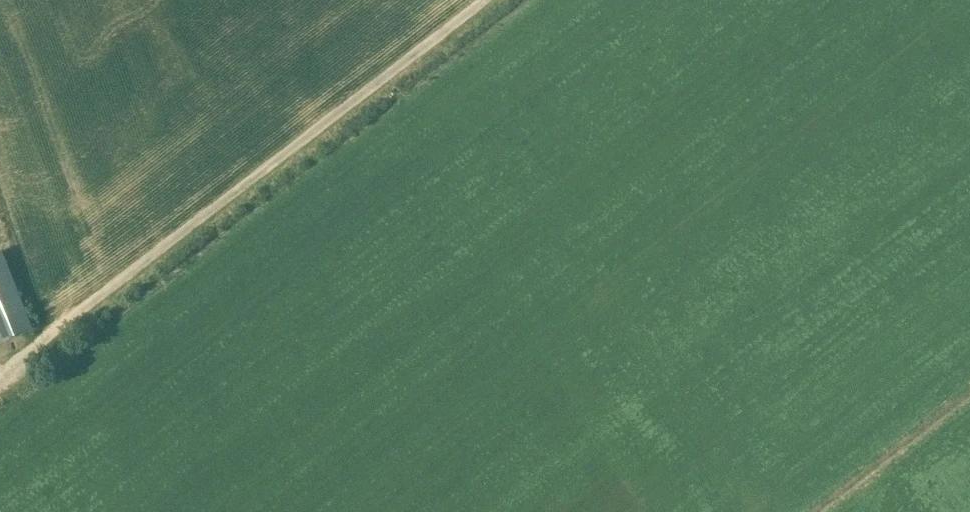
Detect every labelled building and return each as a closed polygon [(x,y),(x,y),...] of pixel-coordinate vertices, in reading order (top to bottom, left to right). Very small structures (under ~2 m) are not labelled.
[(0,253),(0,343),(32,330),(1,253),(0,253)]
